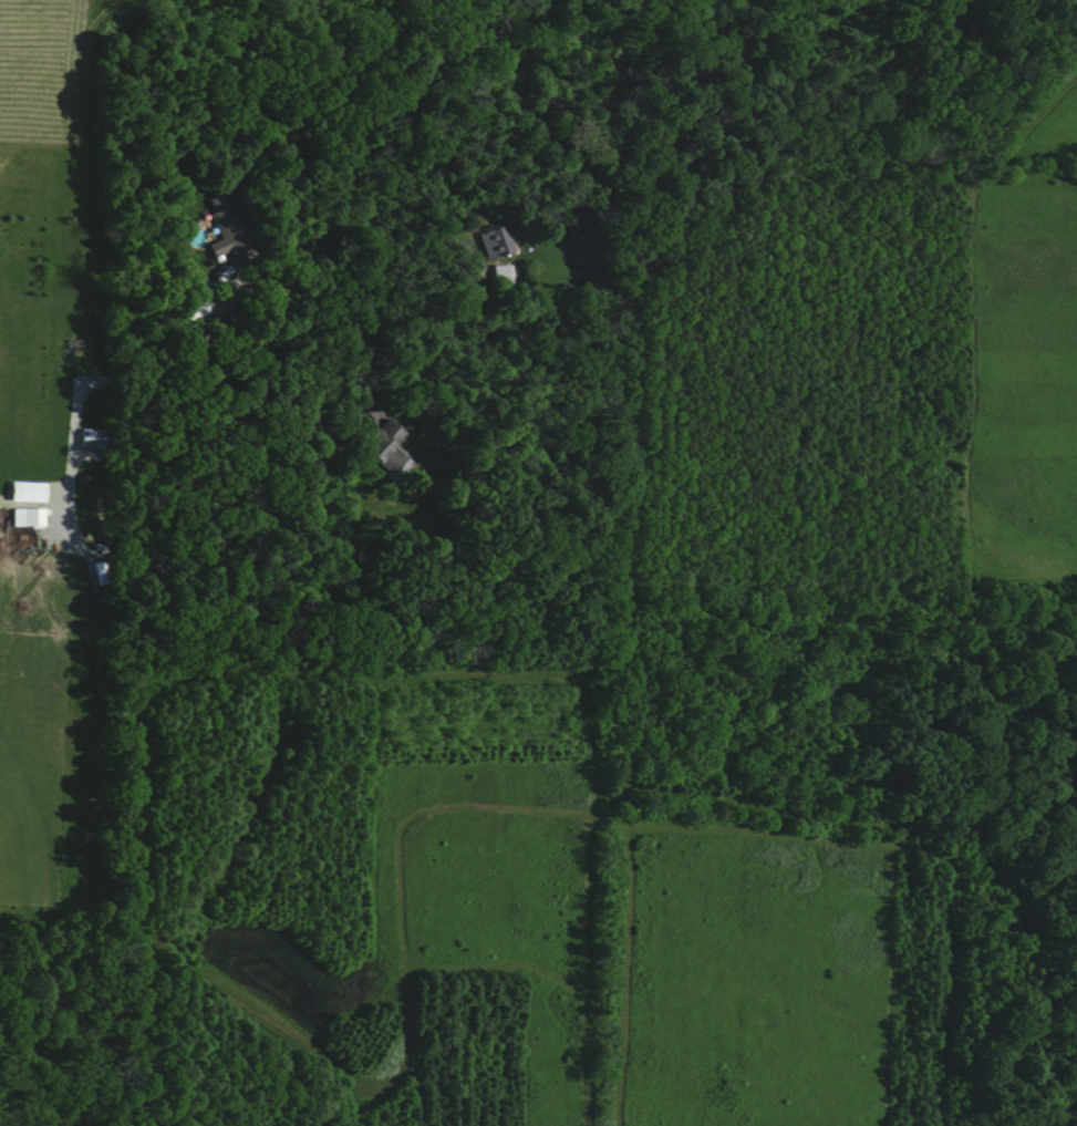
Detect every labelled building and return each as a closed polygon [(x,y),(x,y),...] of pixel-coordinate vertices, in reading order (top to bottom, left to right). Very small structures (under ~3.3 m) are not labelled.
[(217,239),(205,243),(210,256),(245,244),(226,190),(206,196),(212,211),(207,212),(217,239)] [(475,232),(482,259),(511,251),(505,225),(475,232)] [(508,265),(491,265),(491,282),(508,281),(508,265)] [(213,309),(203,301),(213,288),(197,277),(185,294),(192,298),(181,314),(200,327),(213,309)] [(402,432),(382,416),(366,437),(367,438),(358,450),(389,473),(403,454),(392,446),(402,432)] [(41,481),(8,481),(7,507),(40,507),(41,481)] [(39,514),(45,514),(46,508),(20,507),(19,527),(39,527),(39,514)]
